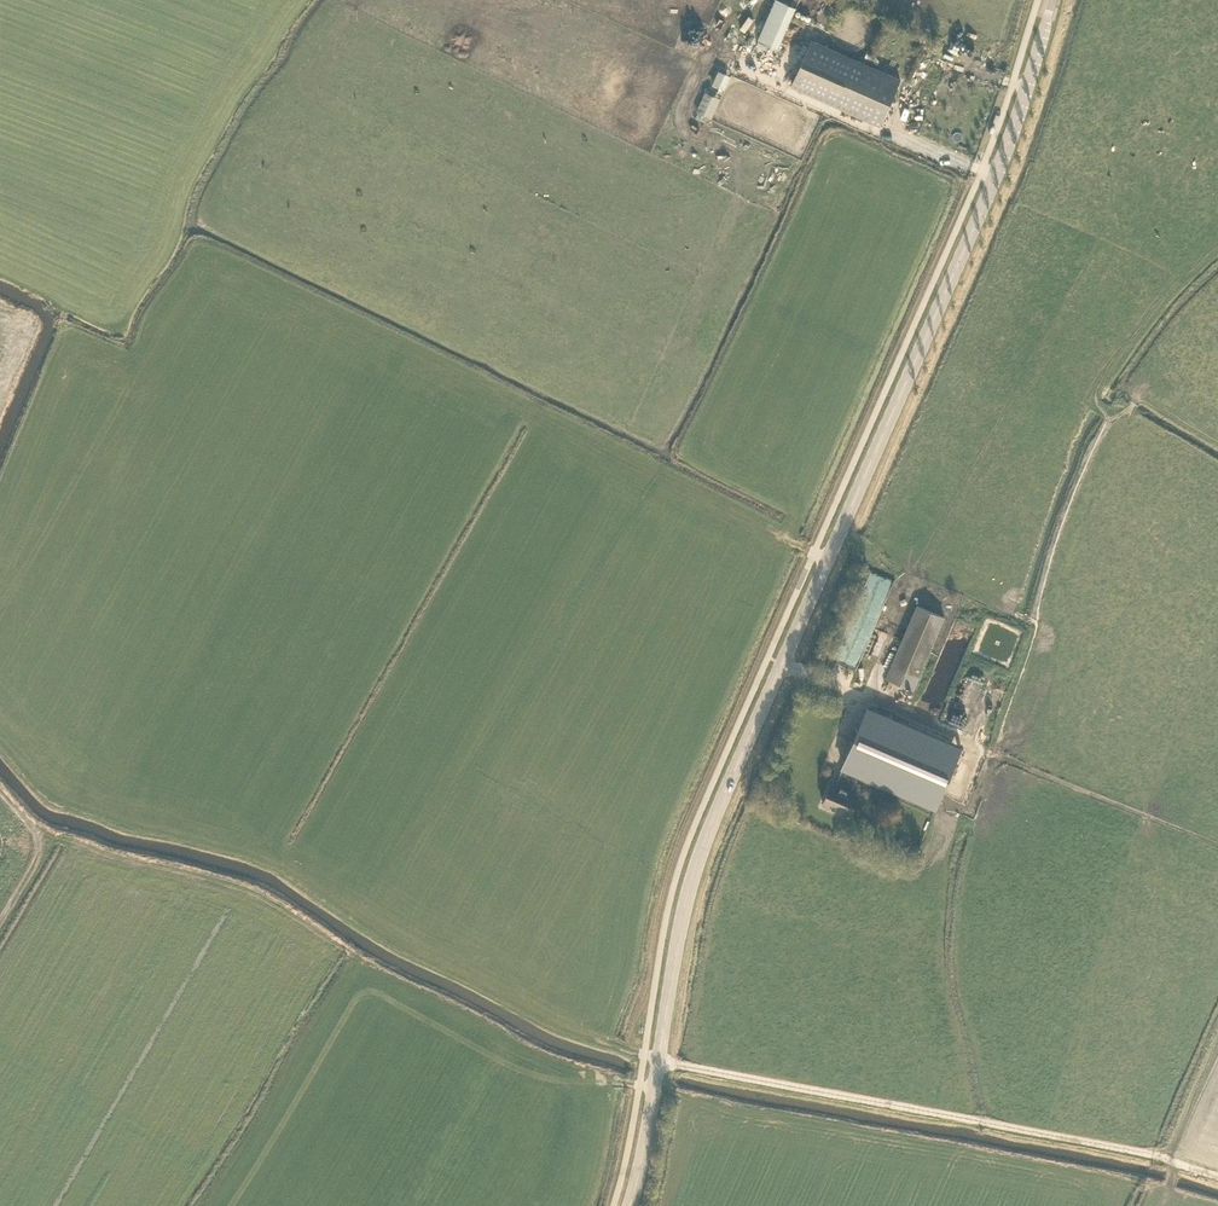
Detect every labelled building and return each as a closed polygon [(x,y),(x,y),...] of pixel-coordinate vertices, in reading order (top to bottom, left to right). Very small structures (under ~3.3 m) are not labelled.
[(757,37),(778,47),(796,7),(781,0),(773,0),(757,37)] [(790,86),(880,125),(900,80),(811,40),(790,86)] [(869,59),(861,55),(859,59),(867,63),(869,59)] [(719,87),(725,73),(719,70),(713,84),(719,87)] [(887,602),(895,578),(877,572),(870,590),(877,593),(875,598),(887,602)] [(885,677),(914,690),(945,617),(917,604),(885,677)] [(835,785),(831,783),(822,803),(836,809),(835,812),(848,817),(857,794),(850,791),(858,772),(935,805),(960,749),(868,709),(843,765),(844,766),(835,785)] [(911,843),(904,840),(901,847),(907,850),(911,843)]
